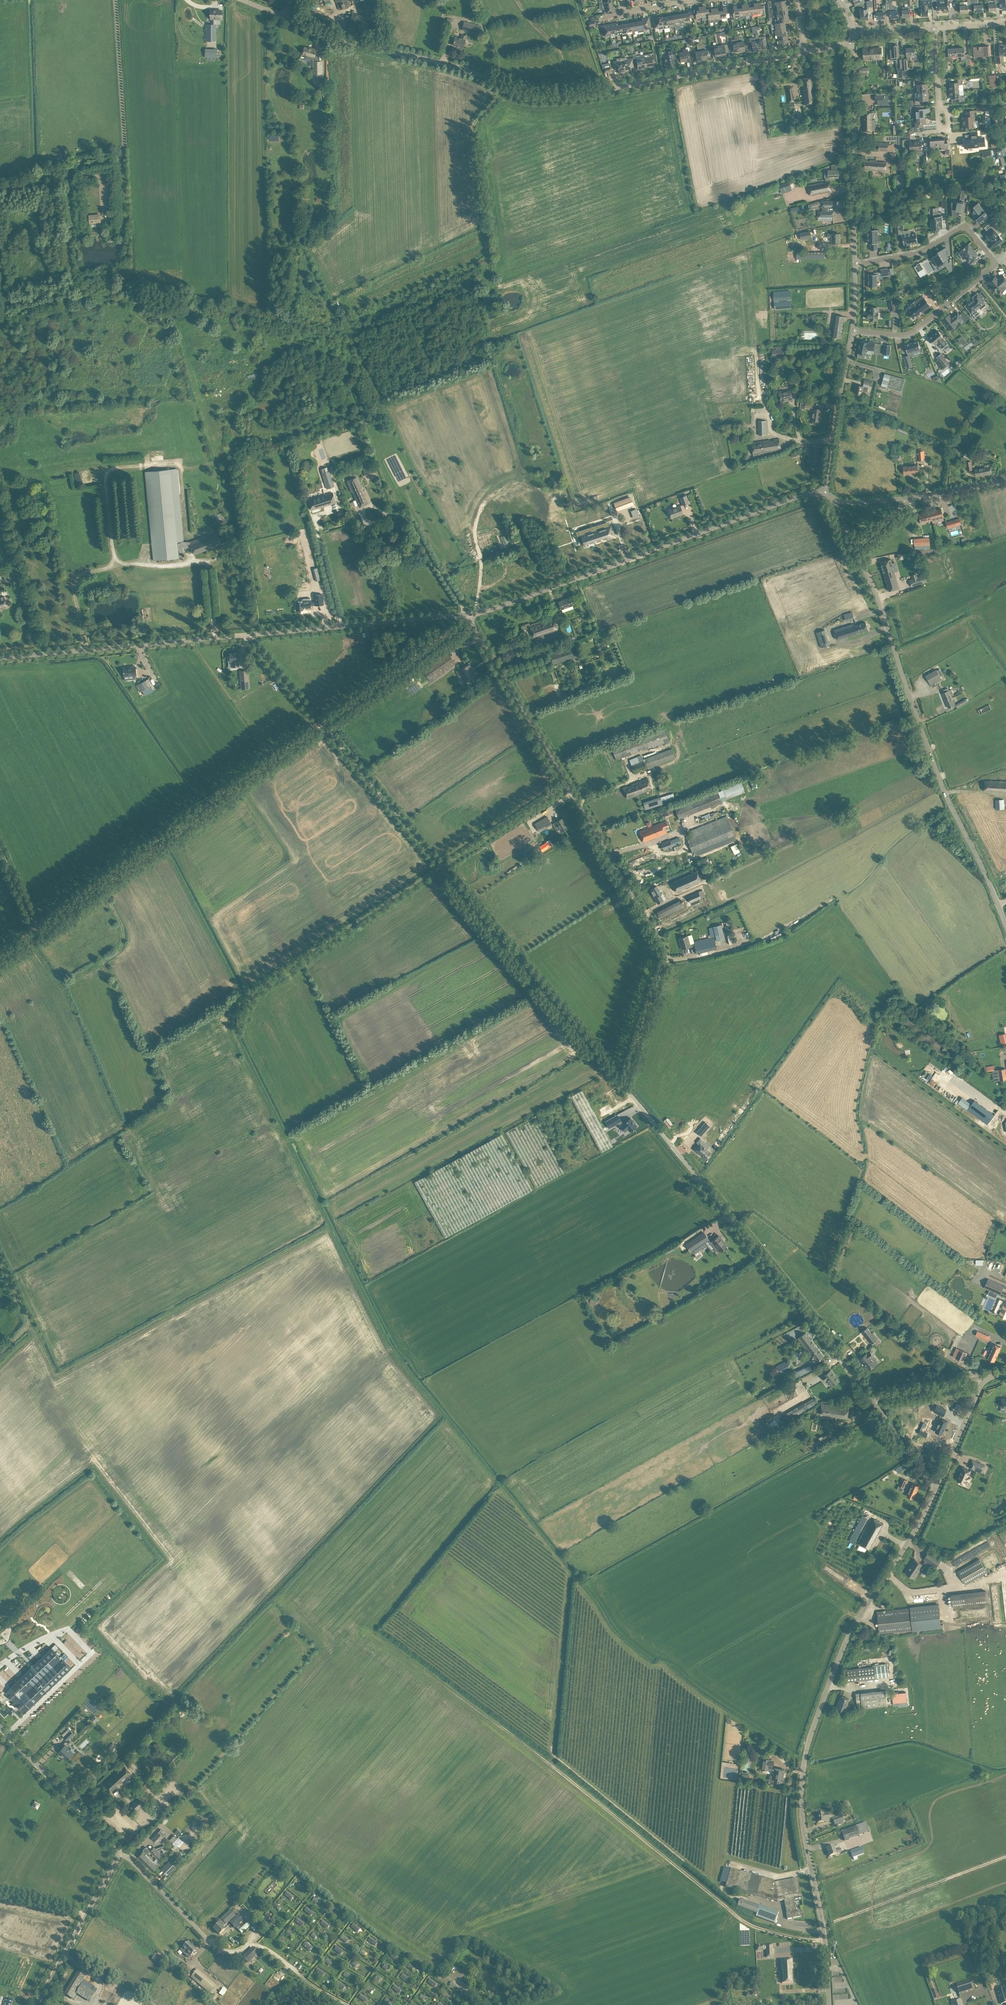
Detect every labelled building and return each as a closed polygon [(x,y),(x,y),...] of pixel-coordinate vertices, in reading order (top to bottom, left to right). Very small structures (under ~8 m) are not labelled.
[(348,0),(336,0),(339,10),(350,6),(350,5),(353,4),(352,0),(349,1),(348,0)] [(371,16),(377,15),(373,0),(370,0),(367,1),(371,16)] [(786,4),(785,0),(774,2),(775,5),(776,4),(777,14),(776,15),(777,17),(777,19),(775,19),(776,23),(774,23),(776,30),(774,30),(776,37),(777,36),(778,45),(777,45),(777,47),(789,45),(788,41),(786,42),(786,40),(788,40),(786,32),(784,33),(784,29),(786,29),(784,22),(789,21),(788,17),(787,17),(786,13),(788,13),(786,6),(785,6),(784,4),(786,4)] [(867,1),(868,9),(861,10),(861,13),(861,15),(860,15),(860,19),(861,18),(861,20),(869,19),(868,13),(873,13),(873,11),(873,3),(872,0),(870,0),(867,1)] [(887,10),(890,10),(891,18),(898,17),(897,7),(890,7),(890,0),(886,0),(886,4),(887,4),(887,10)] [(921,9),(922,17),(929,16),(929,9),(933,8),(932,7),(932,6),(932,0),(930,0),(924,0),(925,9),(922,9),(921,9)] [(932,6),(937,5),(937,10),(942,10),(949,10),(948,1),(937,1),(936,0),(932,0),(932,6)] [(971,4),(971,5),(974,5),(975,12),(975,11),(983,11),(983,4),(979,4),(979,1),(979,0),(978,0),(971,0),(971,4)] [(991,0),(986,0),(986,5),(989,4),(989,11),(997,10),(996,4),(996,0),(991,1),(991,0)] [(968,5),(964,6),(964,2),(960,2),(961,13),(969,12),(968,5)] [(608,13),(615,12),(615,9),(613,9),(612,3),(600,5),(600,6),(600,11),(604,10),(605,11),(607,11),(608,13)] [(887,10),(887,4),(886,4),(882,5),(882,8),(879,9),(880,12),(877,12),(877,19),(885,18),(884,12),(887,11),(887,10)] [(911,16),(910,10),(910,6),(902,7),(903,10),(902,10),(903,17),(911,16)] [(216,10),(214,10),(210,10),(210,14),(210,19),(211,19),(211,24),(215,24),(215,18),(220,18),(221,10),(216,10)] [(683,13),(685,22),(690,21),(690,18),(693,17),(692,11),(683,13)] [(363,16),(352,14),(351,21),(351,22),(351,21),(357,22),(357,23),(361,24),(363,16)] [(649,17),(641,18),(641,21),(642,21),(643,28),(643,30),(651,29),(651,26),(649,17)] [(659,29),(664,28),(661,17),(653,18),(655,28),(658,27),(658,29),(659,29)] [(464,22),(462,30),(479,34),(481,26),(464,22)] [(215,24),(211,24),(205,24),(205,41),(215,41),(215,24)] [(602,35),(611,33),(609,24),(601,25),(602,35)] [(768,29),(764,30),(765,32),(766,32),(769,46),(769,50),(772,49),(772,45),(773,45),(773,42),(770,42),(768,31),(768,29)] [(721,45),(721,43),(722,42),(721,38),(720,38),(719,33),(717,33),(721,55),(721,56),(724,55),(724,54),(726,54),(726,51),(728,50),(727,44),(721,45)] [(759,40),(758,34),(755,35),(758,50),(759,50),(759,51),(762,51),(762,50),(762,49),(764,49),(763,45),(767,44),(766,39),(759,40)] [(457,47),(457,46),(459,47),(459,48),(463,48),(465,40),(466,36),(462,35),(461,39),(457,38),(457,37),(452,36),(451,41),(454,41),(453,45),(457,46),(457,47)] [(750,38),(747,38),(748,49),(749,49),(748,45),(752,44),(752,48),(753,51),(755,51),(755,52),(758,51),(758,50),(755,35),(755,37),(750,38)] [(703,50),(702,43),(701,41),(703,41),(702,36),(698,37),(699,43),(702,60),(708,59),(706,50),(703,50)] [(731,40),(732,43),(728,44),(729,50),(733,50),(734,52),(739,51),(736,36),(734,37),(735,39),(731,40)] [(736,36),(739,51),(745,50),(743,41),(740,42),(739,36),(736,36)] [(683,52),(679,53),(680,62),(684,61),(684,62),(687,61),(686,58),(689,58),(688,52),(691,52),(691,50),(689,40),(689,38),(685,39),(687,47),(686,48),(685,49),(682,50),(683,52)] [(702,60),(699,43),(697,44),(698,51),(695,52),(695,49),(691,50),(691,52),(693,61),(693,60),(693,58),(696,58),(697,61),(702,60)] [(898,45),(890,46),(891,57),(891,59),(897,59),(899,59),(898,45)] [(1004,46),(1004,45),(999,45),(1000,57),(996,57),(997,63),(1004,62),(1003,55),(1005,55),(1005,46),(1004,46)] [(917,55),(916,55),(915,50),(916,50),(916,48),(915,48),(915,47),(914,47),(913,46),(910,47),(910,48),(906,48),(907,60),(911,60),(917,59),(917,55)] [(980,47),(974,47),(975,55),(982,55),(983,56),(990,56),(989,46),(984,46),(984,47),(980,47)] [(301,56),(306,57),(305,58),(313,62),(314,62),(314,77),(322,76),(322,61),(318,61),(318,60),(318,53),(317,53),(317,54),(315,53),(316,49),(311,48),(304,47),(304,50),(303,50),(302,50),(301,56)] [(668,55),(664,55),(665,65),(674,63),(673,59),(676,59),(674,49),(673,47),(667,48),(668,50),(667,51),(668,55)] [(962,60),(965,60),(965,56),(964,48),(960,48),(959,47),(957,47),(957,48),(957,56),(961,56),(962,60)] [(218,57),(218,48),(206,48),(205,57),(218,57)] [(864,60),(882,58),(882,48),(863,49),(864,60)] [(957,56),(957,48),(956,48),(955,48),(953,48),(952,48),(948,49),(949,61),(953,61),(953,56),(957,56)] [(643,54),(643,55),(636,56),(636,53),(633,54),(634,64),(637,63),(638,69),(642,69),(642,68),(645,67),(644,58),(643,54)] [(652,60),(655,60),(654,53),(650,53),(651,56),(644,58),(645,67),(649,66),(649,68),(653,67),(652,60)] [(632,58),(627,59),(627,58),(625,57),(623,58),(623,62),(625,71),(629,70),(629,71),(631,71),(631,67),(633,67),(632,58)] [(625,71),(623,62),(620,63),(619,60),(613,62),(613,67),(615,67),(616,70),(618,69),(619,73),(621,72),(625,71)] [(610,63),(602,64),(603,68),(604,68),(605,73),(611,71),(611,67),(610,63)] [(802,96),(813,94),(812,82),(812,77),(801,79),(801,84),(802,96)] [(963,84),(962,84),(961,78),(955,79),(955,82),(950,83),(951,85),(949,85),(949,91),(959,90),(964,90),(963,84)] [(927,84),(922,84),(921,81),(914,81),(914,88),(916,88),(918,89),(918,92),(928,92),(927,84)] [(786,87),(788,103),(794,102),(794,96),(793,96),(792,87),(791,87),(791,85),(786,86),(786,87)] [(959,90),(949,91),(950,96),(951,96),(951,99),(956,98),(956,102),(956,103),(962,103),(962,102),(965,102),(965,95),(962,95),(960,96),(959,90)] [(916,104),(923,104),(923,100),(929,100),(928,92),(918,92),(915,93),(915,97),(916,97),(916,104)] [(803,105),(809,104),(814,103),(814,97),(813,97),(813,94),(802,96),(803,105)] [(888,105),(888,95),(875,95),(875,101),(878,101),(878,105),(888,105)] [(917,118),(925,118),(925,112),(929,112),(929,108),(919,109),(919,106),(924,105),(912,106),(914,106),(915,115),(913,115),(913,119),(917,118)] [(963,117),(964,128),(966,128),(967,128),(978,127),(975,127),(975,120),(974,111),(967,111),(967,117),(963,117)] [(863,131),(875,130),(875,120),(872,120),(872,112),(863,113),(863,131)] [(924,131),(924,130),(923,124),(926,124),(925,118),(917,118),(918,122),(915,122),(916,127),(913,127),(911,127),(911,130),(909,130),(909,132),(913,132),(924,131)] [(985,141),(978,142),(977,133),(971,134),(971,139),(964,140),(965,143),(966,143),(966,147),(986,146),(985,141)] [(938,139),(938,147),(938,150),(945,150),(945,155),(950,155),(950,151),(951,151),(950,142),(950,144),(947,145),(947,143),(945,143),(944,139),(945,139),(945,137),(944,138),(944,139),(938,139)] [(938,147),(938,139),(931,140),(931,139),(929,139),(929,140),(930,140),(930,144),(929,144),(929,150),(926,151),(927,161),(931,160),(931,151),(935,151),(935,147),(938,147)] [(910,142),(911,151),(917,150),(917,154),(923,154),(923,151),(925,151),(925,144),(921,144),(921,142),(921,141),(916,141),(917,142),(910,142)] [(894,143),(890,143),(877,142),(877,149),(883,149),(883,151),(890,151),(894,151),(894,143)] [(1005,165),(1005,153),(1004,154),(1002,149),(994,151),(995,155),(996,159),(1001,158),(1003,166),(1005,165)] [(863,169),(868,170),(886,171),(887,162),(876,161),(877,160),(871,160),(870,161),(868,161),(867,159),(864,159),(863,169)] [(826,172),(826,178),(829,178),(839,178),(839,170),(835,170),(835,168),(832,168),(832,170),(828,170),(828,172),(826,172)] [(782,193),(792,189),(789,182),(789,181),(779,185),(782,193)] [(831,191),(829,181),(826,182),(826,183),(824,184),(823,182),(809,185),(809,188),(811,187),(812,191),(810,192),(810,193),(811,195),(828,192),(831,191)] [(849,185),(840,185),(840,193),(849,193),(849,185)] [(961,212),(962,212),(966,190),(962,189),(960,201),(955,201),(955,203),(951,204),(952,217),(953,217),(953,216),(954,217),(960,214),(960,212),(961,212)] [(812,207),(821,205),(821,207),(822,207),(834,207),(834,209),(842,209),(842,201),(825,201),(821,201),(810,204),(811,208),(812,207)] [(978,203),(973,207),(974,208),(973,214),(977,219),(976,219),(979,223),(992,212),(989,208),(985,211),(984,209),(982,206),(982,207),(978,203)] [(933,212),(933,217),(933,219),(931,219),(932,229),(934,229),(934,232),(939,229),(939,228),(943,227),(942,215),(941,215),(941,212),(933,212)] [(100,215),(89,216),(90,223),(101,222),(100,215)] [(995,224),(992,221),(984,227),(989,233),(987,235),(991,241),(995,246),(1003,240),(998,234),(1001,232),(995,224)] [(901,226),(900,225),(896,226),(896,234),(901,234),(902,241),(903,241),(904,245),(905,245),(909,245),(909,244),(918,242),(916,233),(904,235),(904,231),(903,226),(901,226)] [(878,230),(868,230),(868,243),(871,243),(871,250),(878,250),(878,243),(880,243),(880,238),(878,238),(878,236),(878,230)] [(811,237),(810,231),(800,233),(801,239),(811,237)] [(840,242),(840,234),(832,234),(828,234),(828,237),(832,237),(832,242),(840,242)] [(974,251),(969,245),(965,248),(965,247),(963,248),(964,249),(960,252),(963,256),(964,255),(970,262),(966,265),(968,268),(977,261),(974,257),(976,256),(973,252),(974,251)] [(938,253),(932,257),(935,262),(933,263),(936,267),(944,263),(945,262),(948,260),(946,247),(939,251),(940,252),(939,253),(938,253)] [(917,265),(915,267),(918,272),(923,269),(920,262),(917,264),(917,265)] [(877,287),(877,275),(882,274),(882,276),(890,275),(888,268),(881,269),(881,271),(872,273),(872,274),(869,274),(869,287),(877,287)] [(989,282),(991,284),(990,285),(997,293),(998,292),(999,293),(1005,287),(1005,286),(1005,279),(1003,275),(999,278),(1000,278),(999,279),(996,276),(989,282)] [(790,290),(774,291),(775,309),(791,308),(790,290)] [(969,302),(965,306),(971,313),(970,314),(973,319),(980,314),(981,314),(982,313),(983,313),(983,312),(983,311),(983,310),(983,309),(987,306),(985,303),(978,293),(973,297),(975,299),(970,303),(969,302)] [(931,305),(925,298),(917,304),(915,301),(911,304),(914,307),(908,312),(913,319),(931,305)] [(871,307),(871,312),(868,312),(868,319),(871,319),(871,320),(872,320),(872,321),(876,321),(876,320),(877,320),(877,319),(878,319),(878,312),(877,312),(877,307),(871,307)] [(949,314),(944,319),(942,320),(951,330),(957,324),(956,323),(962,318),(958,312),(952,317),(949,314)] [(844,316),(836,315),(833,337),(841,338),(844,316)] [(935,345),(938,343),(942,348),(945,346),(946,346),(945,346),(948,344),(943,338),(944,338),(938,331),(933,335),(932,335),(929,338),(935,345)] [(858,353),(866,355),(867,350),(874,350),(875,342),(869,341),(869,342),(861,340),(858,353)] [(921,350),(918,341),(905,345),(907,353),(908,353),(908,355),(904,357),(907,368),(912,366),(909,357),(913,356),(912,352),(921,350)] [(776,349),(775,349),(775,355),(784,354),(784,346),(776,347),(776,349)] [(947,361),(941,353),(936,357),(943,365),(944,363),(945,364),(946,363),(945,363),(947,361)] [(885,373),(881,386),(887,387),(891,375),(885,373)] [(857,385),(855,393),(862,394),(862,391),(867,392),(868,385),(871,385),(871,384),(872,382),(872,381),(872,380),(865,379),(864,384),(863,386),(857,385)] [(237,390),(213,398),(215,402),(238,394),(237,390)] [(779,391),(779,393),(781,402),(787,400),(793,398),(791,390),(785,392),(784,390),(779,391)] [(812,424),(819,425),(819,421),(820,422),(822,409),(814,408),(812,421),(813,421),(812,424)] [(758,421),(758,422),(758,435),(767,434),(766,421),(758,421)] [(770,441),(770,440),(751,443),(753,456),(764,454),(764,453),(781,449),(779,438),(774,439),(774,441),(770,441)] [(821,446),(810,445),(810,450),(814,451),(812,464),(820,465),(821,446)] [(918,473),(918,468),(918,465),(903,466),(904,474),(918,473)] [(973,470),(972,470),(972,473),(975,473),(976,476),(992,473),(991,466),(985,467),(980,468),(980,465),(972,467),(973,470)] [(327,467),(320,469),(327,489),(335,486),(330,470),(328,471),(327,467)] [(183,542),(177,469),(145,471),(154,560),(159,560),(159,556),(178,554),(178,552),(184,552),(183,542)] [(83,485),(90,484),(88,470),(81,471),(83,485)] [(368,503),(357,477),(347,481),(351,490),(352,490),(359,507),(368,503)] [(311,510),(336,502),(333,493),(308,500),(311,510)] [(683,505),(689,503),(686,495),(680,497),(683,505)] [(630,497),(616,503),(618,509),(633,504),(630,497)] [(680,505),(668,509),(671,518),(672,518),(671,517),(678,514),(678,515),(683,514),(680,505)] [(941,508),(930,511),(932,520),(944,517),(941,508)] [(921,523),(932,520),(930,511),(919,515),(921,523)] [(217,520),(214,521),(216,528),(228,524),(224,512),(216,514),(217,520)] [(959,518),(946,522),(948,528),(961,524),(959,518)] [(581,535),(577,536),(580,543),(583,542),(585,546),(590,544),(590,543),(613,535),(609,523),(605,524),(595,527),(595,528),(593,528),(594,532),(581,536),(581,535)] [(194,554),(221,544),(217,534),(190,544),(194,554)] [(881,562),(889,591),(899,588),(891,559),(881,562)] [(923,583),(921,576),(918,577),(917,577),(917,578),(918,579),(913,580),(913,579),(909,580),(912,587),(923,583)] [(323,594),(314,595),(315,601),(315,605),(323,604),(323,594)] [(561,609),(572,605),(570,598),(559,602),(561,609)] [(302,600),(295,601),(296,610),(303,609),(303,608),(311,607),(310,605),(315,605),(315,601),(313,602),(310,602),(310,601),(309,601),(309,599),(302,600)] [(557,630),(554,619),(530,627),(533,637),(557,630)] [(834,630),(837,640),(868,630),(866,622),(854,626),(853,624),(834,630)] [(821,647),(830,645),(825,630),(817,632),(821,647)] [(431,682),(456,664),(447,651),(422,669),(431,682)] [(238,656),(239,656),(239,654),(238,654),(238,653),(230,653),(230,656),(228,657),(228,661),(231,661),(231,664),(239,664),(238,656)] [(471,668),(469,664),(460,670),(466,680),(469,678),(470,680),(471,680),(475,678),(475,676),(475,675),(476,675),(475,674),(475,675),(471,668)] [(123,667),(124,676),(136,675),(135,666),(131,666),(131,667),(124,668),(123,667)] [(249,688),(248,670),(240,671),(242,689),(249,688)] [(937,670),(926,676),(931,685),(942,679),(940,676),(939,675),(938,671),(937,670)] [(150,693),(147,688),(152,686),(149,679),(140,683),(142,686),(138,688),(138,687),(138,688),(140,692),(142,690),(145,695),(150,693)] [(949,699),(952,697),(952,696),(954,695),(951,689),(949,690),(948,688),(942,690),(943,693),(942,693),(945,700),(949,699)] [(948,708),(955,705),(952,697),(949,699),(945,700),(948,708)] [(979,709),(981,713),(992,708),(990,704),(979,709)] [(962,717),(952,727),(954,729),(952,731),(957,736),(964,729),(962,727),(968,722),(962,717)] [(665,729),(612,748),(616,760),(622,758),(622,759),(625,758),(625,757),(657,745),(662,743),(669,741),(665,729)] [(643,760),(630,765),(634,774),(675,759),(671,748),(642,758),(643,760)] [(648,778),(622,787),(627,799),(652,789),(648,778)] [(984,790),(989,791),(989,789),(996,789),(996,791),(1005,792),(1005,782),(984,780),(984,790)] [(740,782),(722,789),(724,793),(726,799),(744,792),(740,782)] [(679,818),(721,801),(717,791),(674,808),(679,818)] [(663,801),(675,797),(673,793),(661,797),(663,801)] [(662,810),(665,816),(674,812),(671,806),(662,810)] [(736,839),(734,835),(726,815),(690,829),(692,834),(686,837),(693,856),(736,839)] [(547,816),(535,824),(540,832),(552,825),(547,816)] [(562,831),(569,827),(567,823),(565,824),(562,818),(556,822),(562,831)] [(668,825),(666,820),(639,831),(643,842),(666,832),(664,827),(668,825)] [(661,843),(664,849),(665,850),(681,843),(678,837),(677,838),(671,841),(670,839),(661,843)] [(542,851),(553,845),(550,840),(539,846),(542,851)] [(642,857),(643,863),(655,860),(654,854),(642,857)] [(695,871),(672,882),(676,892),(700,882),(695,871)] [(658,903),(663,900),(666,898),(662,893),(661,893),(656,885),(649,890),(658,903)] [(690,903),(704,897),(702,891),(687,898),(690,903)] [(617,906),(625,902),(624,898),(615,902),(614,900),(607,904),(609,908),(616,905),(617,906)] [(657,912),(660,918),(685,906),(681,900),(657,912)] [(716,940),(724,938),(721,924),(713,926),(716,940)] [(690,946),(691,947),(695,946),(692,934),(687,936),(679,938),(682,949),(690,946)] [(714,939),(695,943),(697,953),(716,948),(714,939)] [(958,1103),(967,1109),(972,1103),(962,1097),(958,1103)] [(588,1102),(574,1110),(578,1117),(594,1108),(597,1113),(609,1106),(605,1099),(593,1106),(592,1104),(590,1105),(588,1102)] [(987,1124),(994,1115),(974,1100),(972,1103),(967,1109),(987,1124)] [(617,1114),(605,1121),(609,1128),(618,1123),(621,1125),(620,1126),(624,1131),(628,1128),(630,1131),(637,1126),(630,1117),(630,1118),(627,1120),(623,1123),(621,1121),(617,1114)] [(664,1120),(670,1127),(674,1124),(668,1117),(664,1120)] [(687,1125),(690,1128),(695,1123),(692,1120),(687,1125)] [(705,1122),(700,1128),(704,1132),(710,1126),(705,1122)] [(599,1125),(583,1134),(589,1144),(605,1136),(599,1125)] [(698,1144),(694,1149),(700,1154),(706,1159),(711,1152),(707,1149),(702,1145),(705,1142),(700,1138),(696,1142),(698,1144)] [(704,1232),(686,1244),(690,1251),(697,1246),(700,1249),(707,1245),(705,1241),(708,1239),(704,1232)] [(708,1239),(705,1241),(707,1245),(711,1250),(714,1248),(718,1252),(721,1250),(722,1252),(724,1250),(725,1251),(726,1250),(725,1250),(727,1248),(726,1246),(727,1245),(724,1242),(723,1242),(718,1236),(719,1236),(719,1235),(716,1238),(715,1237),(714,1238),(715,1239),(710,1242),(708,1239)] [(988,1279),(984,1288),(1000,1295),(1004,1286),(988,1279)] [(601,1297),(592,1294),(590,1303),(599,1306),(601,1297)] [(1005,1301),(1001,1309),(999,1308),(997,1313),(999,1314),(1005,1318),(1005,1302),(1005,1301)] [(867,1327),(862,1331),(872,1344),(877,1339),(867,1327)] [(975,1335),(989,1341),(990,1336),(977,1331),(975,1335)] [(806,1332),(798,1338),(812,1355),(813,1354),(818,1360),(824,1356),(806,1332)] [(988,1358),(994,1361),(1001,1346),(994,1343),(991,1351),(988,1350),(986,1357),(988,1358)] [(964,1361),(967,1353),(956,1348),(953,1356),(964,1361)] [(860,1358),(869,1369),(876,1364),(871,1358),(874,1356),(870,1351),(867,1353),(860,1358)] [(791,1370),(787,1360),(778,1365),(782,1374),(791,1370)] [(810,1365),(794,1374),(796,1378),(812,1369),(810,1365)] [(828,1372),(825,1375),(823,1376),(826,1380),(828,1379),(833,1385),(839,1381),(831,1370),(828,1372)] [(813,1398),(789,1412),(792,1418),(816,1404),(813,1398)] [(822,1404),(820,1414),(829,1415),(848,1419),(849,1408),(828,1405),(822,1404)] [(941,1414),(936,1425),(938,1426),(936,1430),(942,1433),(948,1420),(942,1417),(943,1415),(944,1416),(947,1409),(937,1405),(934,1411),(941,1414)] [(924,1421),(931,1416),(928,1412),(921,1418),(924,1421)] [(912,1426),(916,1430),(922,1425),(918,1420),(912,1426)] [(812,1451),(823,1444),(823,1443),(834,1437),(830,1431),(819,1437),(820,1439),(809,1446),(812,1451)] [(983,1470),(985,1465),(972,1460),(969,1467),(974,1469),(975,1467),(983,1470)] [(909,1466),(906,1462),(896,1468),(899,1473),(909,1466)] [(969,1476),(971,1471),(967,1469),(967,1468),(963,1467),(960,1473),(960,1472),(957,1479),(961,1481),(960,1483),(965,1485),(967,1480),(969,1481),(971,1477),(969,1476)] [(896,1477),(893,1472),(887,1475),(891,1480),(896,1477)] [(902,1478),(899,1485),(900,1485),(904,1487),(907,1480),(902,1478)] [(907,1496),(913,1499),(919,1485),(913,1482),(907,1496)] [(868,1527),(860,1544),(870,1549),(883,1523),(874,1518),(869,1528),(868,1527)] [(858,1523),(849,1541),(854,1543),(863,1526),(858,1523)] [(107,1561),(116,1552),(113,1549),(104,1557),(107,1561)] [(941,1560),(929,1552),(924,1559),(936,1567),(941,1560)] [(923,1565),(923,1564),(915,1559),(906,1573),(914,1578),(917,1573),(916,1572),(922,1564),(923,1565)] [(965,1584),(987,1572),(980,1559),(958,1571),(965,1584)] [(82,1578),(87,1582),(95,1574),(90,1570),(82,1578)] [(952,1606),(987,1602),(986,1590),(951,1594),(952,1606)] [(64,1600),(59,1605),(63,1609),(69,1604),(65,1600),(69,1596),(66,1594),(62,1598),(64,1600)] [(879,1633),(912,1629),(913,1631),(941,1628),(938,1604),(910,1607),(910,1608),(877,1611),(879,1633)] [(84,1618),(80,1615),(79,1616),(76,1612),(68,1619),(75,1627),(84,1618)] [(10,1687),(5,1692),(9,1695),(8,1696),(10,1699),(11,1698),(18,1705),(17,1706),(20,1709),(21,1708),(24,1711),(29,1706),(29,1707),(71,1667),(55,1651),(51,1647),(33,1665),(32,1664),(33,1665),(30,1668),(29,1667),(30,1668),(16,1681),(10,1687)] [(887,1665),(847,1669),(848,1681),(889,1676),(887,1665)] [(862,1708),(887,1705),(886,1690),(856,1693),(857,1703),(862,1703),(862,1708)] [(906,1692),(892,1693),(893,1702),(907,1701),(906,1692)] [(849,1699),(847,1698),(842,1696),(840,1703),(839,1703),(837,1707),(845,1710),(849,1699)] [(70,1730),(64,1736),(67,1740),(74,1733),(70,1730)] [(65,1745),(59,1751),(67,1759),(71,1756),(72,1757),(75,1761),(82,1754),(78,1750),(75,1754),(65,1745)] [(736,1777),(738,1763),(722,1761),(721,1777),(731,1778),(731,1776),(736,1777)] [(103,1784),(110,1792),(132,1772),(124,1764),(103,1784)] [(784,1770),(768,1767),(768,1770),(774,1771),(774,1772),(776,1772),(776,1776),(774,1776),(774,1781),(778,1782),(779,1780),(783,1781),(784,1770)] [(140,1789),(143,1793),(147,1789),(146,1788),(149,1784),(149,1783),(152,1780),(150,1778),(143,1786),(143,1785),(140,1788),(141,1788),(140,1789)] [(139,1798),(131,1805),(136,1810),(143,1803),(139,1798)] [(823,1814),(817,1815),(818,1823),(824,1822),(829,1821),(828,1813),(823,1814)] [(843,1815),(832,1819),(834,1824),(832,1825),(833,1827),(844,1824),(843,1823),(845,1822),(843,1815)] [(856,1826),(841,1831),(842,1833),(845,1841),(859,1836),(856,1826)] [(158,1832),(152,1838),(157,1843),(163,1836),(165,1833),(161,1829),(158,1832)] [(183,1840),(178,1836),(177,1837),(173,1842),(172,1842),(176,1845),(177,1843),(179,1845),(183,1840)] [(834,1846),(828,1848),(827,1848),(830,1856),(841,1852),(840,1849),(835,1851),(834,1846)] [(149,1856),(147,1854),(149,1852),(149,1849),(147,1847),(145,1847),(144,1849),(144,1850),(143,1850),(138,1856),(145,1863),(151,1856),(150,1855),(149,1856)] [(861,1847),(850,1851),(853,1857),(864,1854),(861,1847)] [(158,1859),(162,1854),(158,1850),(153,1854),(158,1859)] [(151,1856),(145,1863),(152,1870),(157,1864),(151,1858),(152,1857),(151,1856)] [(167,1873),(176,1864),(171,1860),(162,1869),(167,1873)] [(773,1881),(726,1868),(725,1867),(720,1883),(726,1885),(726,1887),(777,1902),(784,1900),(788,1919),(801,1917),(800,1910),(796,1911),(794,1898),(801,1897),(801,1896),(802,1896),(801,1894),(800,1894),(797,1878),(775,1883),(773,1881)] [(779,1913),(760,1906),(757,1915),(756,1917),(775,1924),(776,1921),(779,1913)] [(983,1918),(981,1912),(973,1915),(976,1921),(983,1918)] [(240,1915),(237,1917),(231,1923),(235,1928),(244,1919),(240,1915)] [(219,1924),(214,1929),(220,1935),(220,1934),(221,1935),(223,1933),(223,1932),(225,1930),(224,1930),(227,1927),(225,1924),(227,1922),(225,1919),(219,1924)] [(181,1950),(188,1958),(190,1956),(191,1956),(197,1950),(189,1942),(188,1943),(187,1942),(185,1944),(186,1945),(182,1948),(183,1948),(181,1950)] [(250,1950),(246,1955),(243,1958),(249,1963),(258,1953),(254,1949),(252,1952),(250,1950)] [(793,1983),(792,1959),(781,1960),(782,1983),(793,1983)] [(840,1975),(840,1960),(831,1960),(832,1975),(840,1975)] [(192,1971),(183,1963),(178,1968),(187,1976),(192,1971)] [(88,1975),(79,1970),(65,1994),(73,1999),(76,1993),(90,2002),(97,1990),(83,1982),(88,1975)] [(198,1970),(191,1977),(210,1993),(216,1986),(198,1970)] [(430,1979),(428,1982),(435,1987),(437,1984),(430,1979)] [(957,1985),(959,1994),(973,1990),(970,1981),(957,1985)] [(220,1994),(224,1996),(228,1989),(223,1987),(220,1994)] [(997,1989),(1002,2004),(1005,2003),(1005,1990),(1005,1987),(1001,1988),(1000,1987),(998,1987),(998,1989),(997,1989)]
